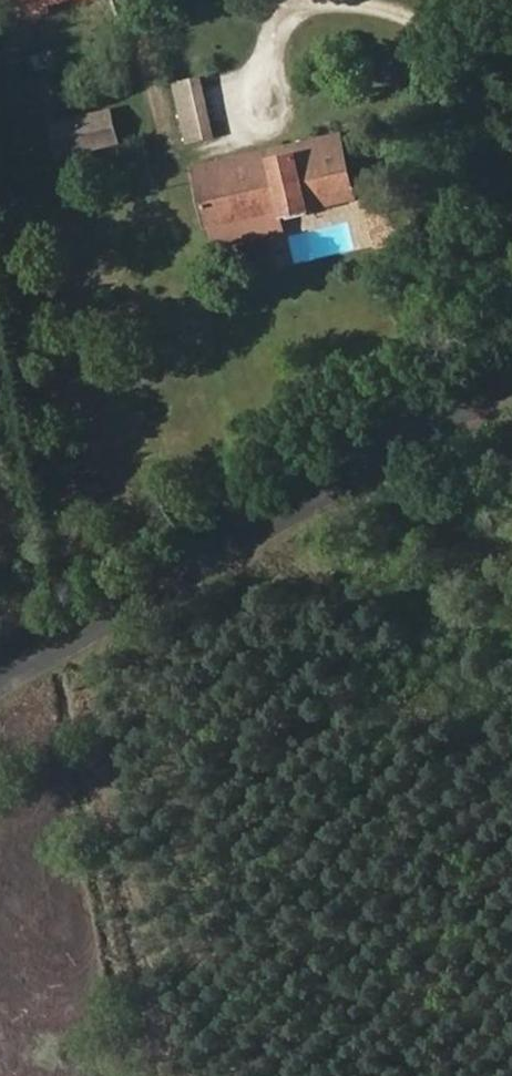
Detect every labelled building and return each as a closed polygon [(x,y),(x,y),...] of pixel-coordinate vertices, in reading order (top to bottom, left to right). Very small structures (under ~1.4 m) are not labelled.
[(22,10),(60,0),(19,0),(22,10)] [(178,77),(186,140),(214,136),(205,73),(178,77)] [(117,141),(109,113),(53,127),(61,156),(117,141)] [(221,170),(218,159),(188,167),(201,225),(278,206),(279,214),(348,197),(335,135),(310,140),(312,149),(221,170)] [(310,140),(218,159),(221,170),(312,149),(310,140)] [(206,247),(282,230),(279,214),(278,206),(201,225),(206,247)]
